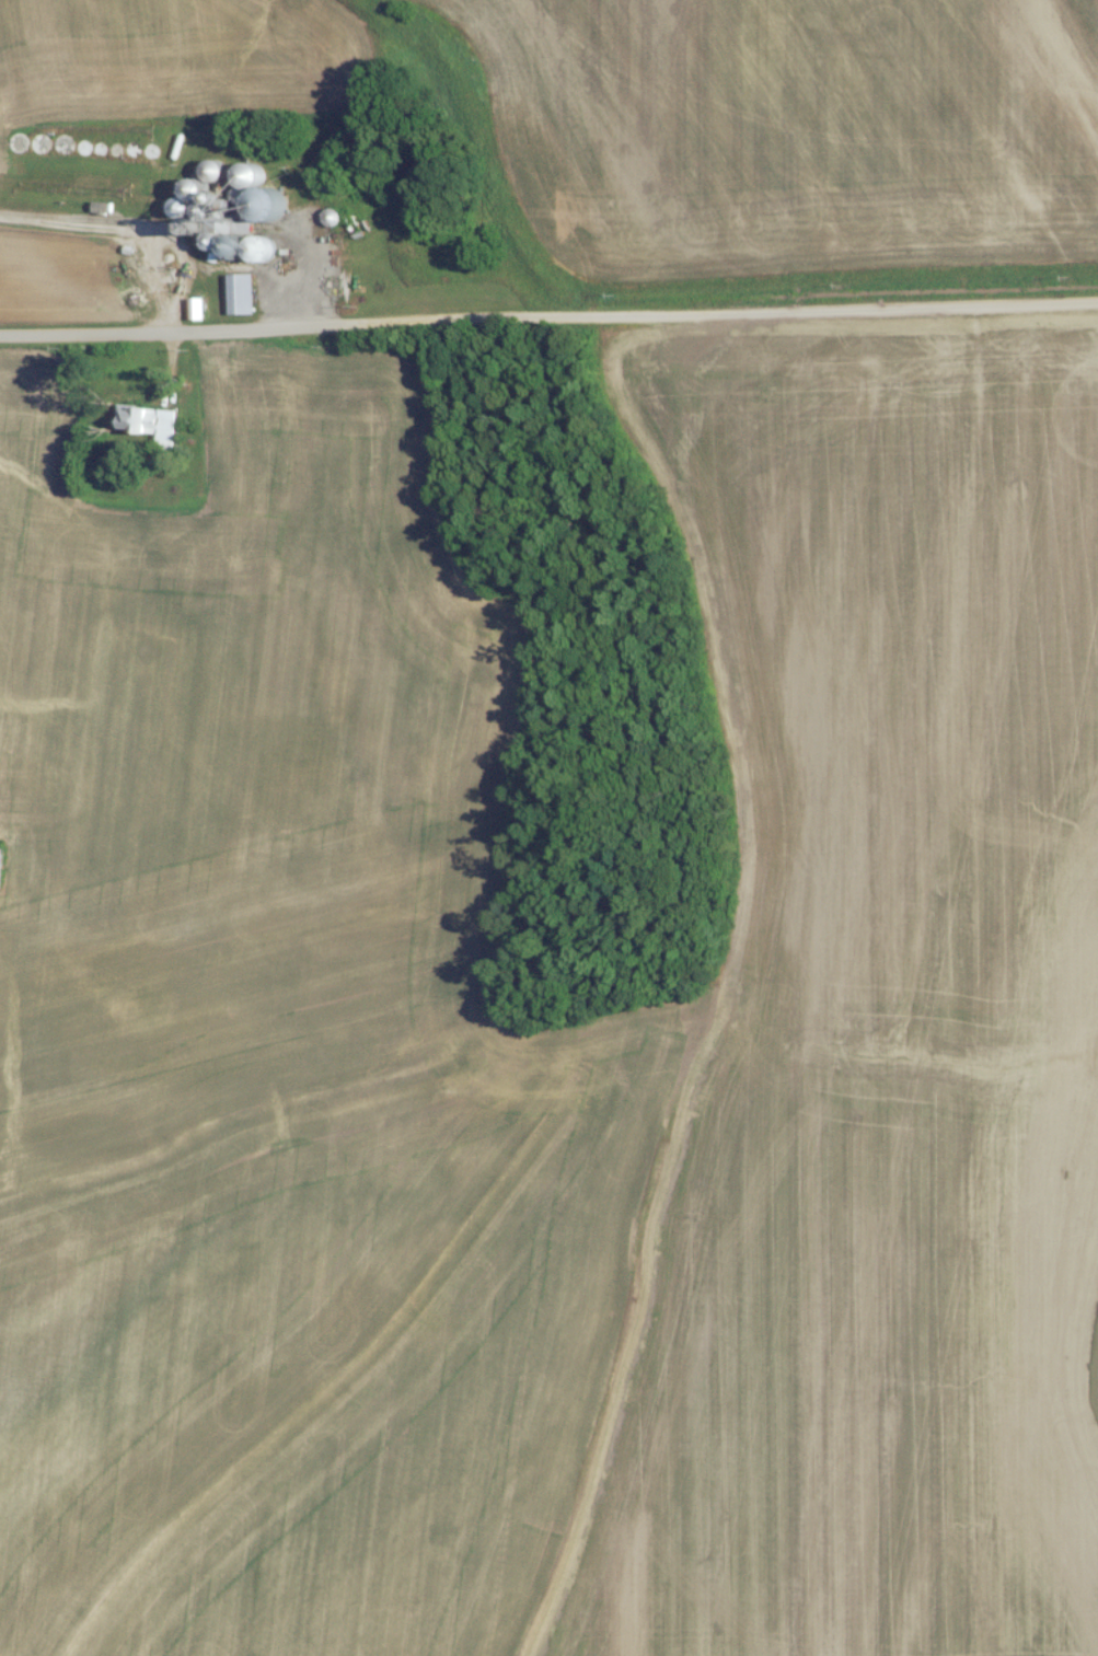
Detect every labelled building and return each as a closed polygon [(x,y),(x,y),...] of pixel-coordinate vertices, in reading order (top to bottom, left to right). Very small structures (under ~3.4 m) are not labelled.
[(256,280),(230,280),(230,321),(256,321),(256,280)] [(150,413),(180,415),(176,454),(158,453),(159,439),(148,438),(150,413)]
